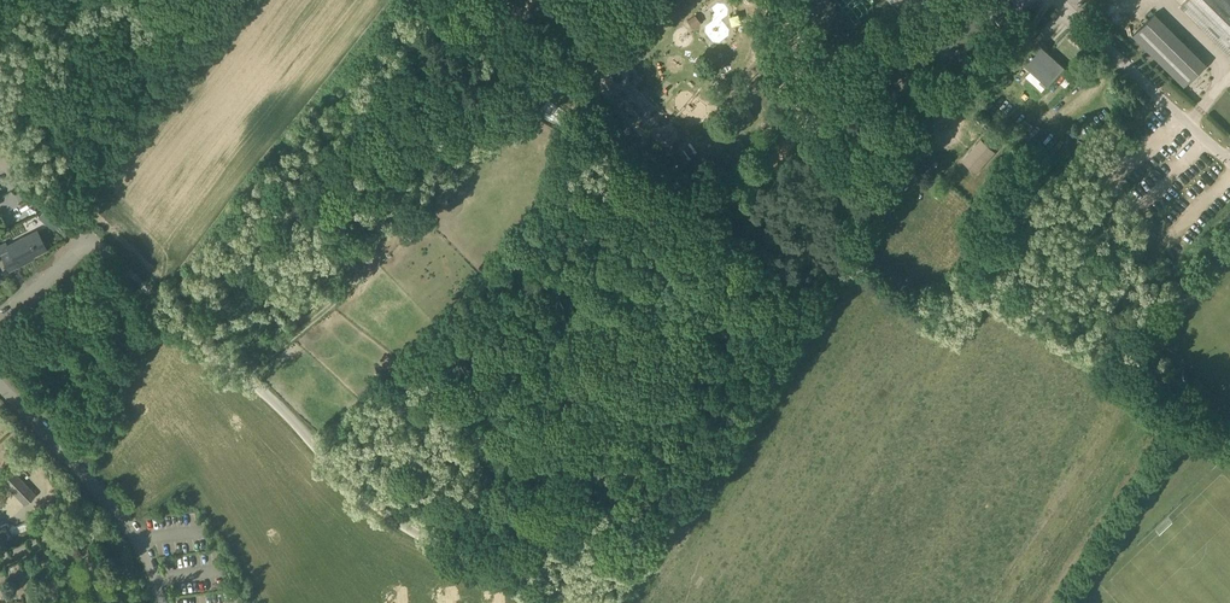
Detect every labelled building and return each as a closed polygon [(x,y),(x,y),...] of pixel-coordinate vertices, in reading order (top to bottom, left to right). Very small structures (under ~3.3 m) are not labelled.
[(905,18),(912,24),(928,5),(922,0),(921,0),(905,18)] [(1182,5),(1229,52),(1229,0),(1186,0),(1182,5)] [(1184,86),(1207,63),(1155,12),(1132,35),(1184,86)] [(694,27),(701,22),(696,14),(688,20),(694,27)] [(1040,45),(1032,54),(1032,53),(1030,55),(1030,56),(1023,63),(1024,64),(1025,63),(1048,84),(1047,85),(1048,86),(1065,67),(1064,66),(1063,68),(1047,53),(1048,52),(1040,45)] [(585,65),(592,58),(588,53),(580,60),(585,65)] [(962,159),(976,172),(995,151),(981,138),(962,159)] [(1043,173),(1056,184),(1066,172),(1062,169),(1061,169),(1058,167),(1054,172),(1049,167),(1043,173)] [(0,245),(0,253),(9,270),(18,266),(16,264),(47,248),(37,230),(7,245),(6,242),(0,245)] [(354,260),(335,279),(342,286),(361,267),(354,260)] [(325,303),(342,286),(335,279),(318,296),(325,303)] [(36,494),(14,472),(3,482),(25,505),(36,494)] [(13,535),(35,525),(32,519),(10,529),(13,535)] [(7,540),(13,537),(7,523),(0,526),(4,533),(7,540)]
